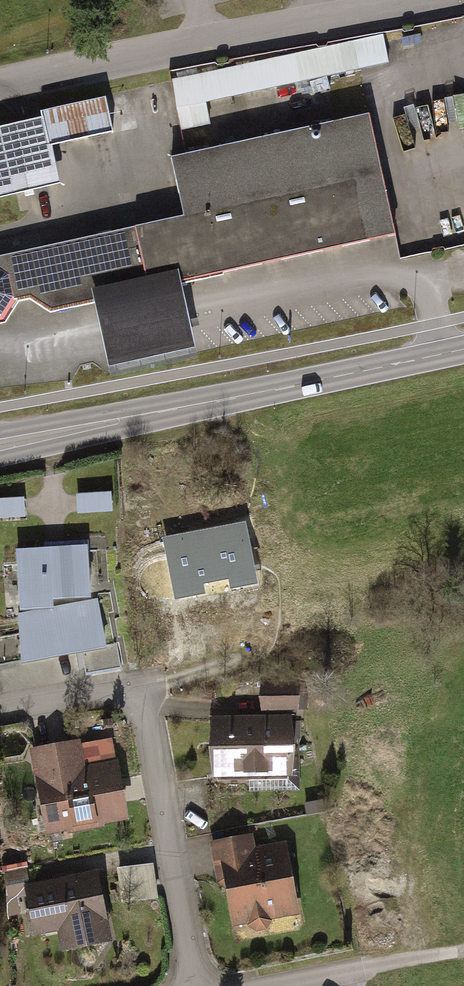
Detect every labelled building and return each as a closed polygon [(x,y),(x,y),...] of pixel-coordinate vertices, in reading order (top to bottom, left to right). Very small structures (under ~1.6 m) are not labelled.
[(163,79),(174,131),(204,124),(199,102),(356,69),(351,40),(163,79)] [(55,183),(47,144),(107,131),(101,95),(35,108),(36,114),(0,122),(0,194),(55,183)] [(93,303),(180,283),(394,232),(367,116),(181,152),(165,155),(179,213),(0,254),(0,323),(5,322),(13,302),(26,299),(46,314),(93,303)] [(188,319),(180,283),(93,303),(100,337),(107,367),(195,348),(188,319)] [(75,493),(75,512),(111,510),(111,491),(75,493)] [(26,517),(26,497),(0,497),(0,518),(26,517)] [(245,522),(163,539),(177,604),(259,587),(245,522)] [(11,615),(17,666),(77,655),(102,650),(101,646),(111,644),(108,623),(113,622),(110,592),(107,592),(107,583),(102,584),(98,537),(81,538),(82,541),(38,545),(39,549),(10,551),(15,614),(11,615)] [(80,675),(116,669),(111,644),(101,646),(102,650),(77,655),(80,675)] [(293,686),(254,686),(254,714),(293,714),(293,686)] [(284,717),(203,719),(205,781),(242,780),(242,794),(294,792),(292,722),(284,722),(284,717)] [(24,751),(40,839),(125,824),(114,762),(80,768),(75,741),(24,751)] [(256,836),(213,844),(221,886),(227,890),(234,930),(250,927),(260,934),(270,932),(276,923),(304,918),(291,843),(259,849),(256,836)] [(108,873),(110,906),(148,904),(146,871),(108,873)] [(19,887),(30,937),(53,932),(58,955),(109,944),(94,872),(19,887)]
